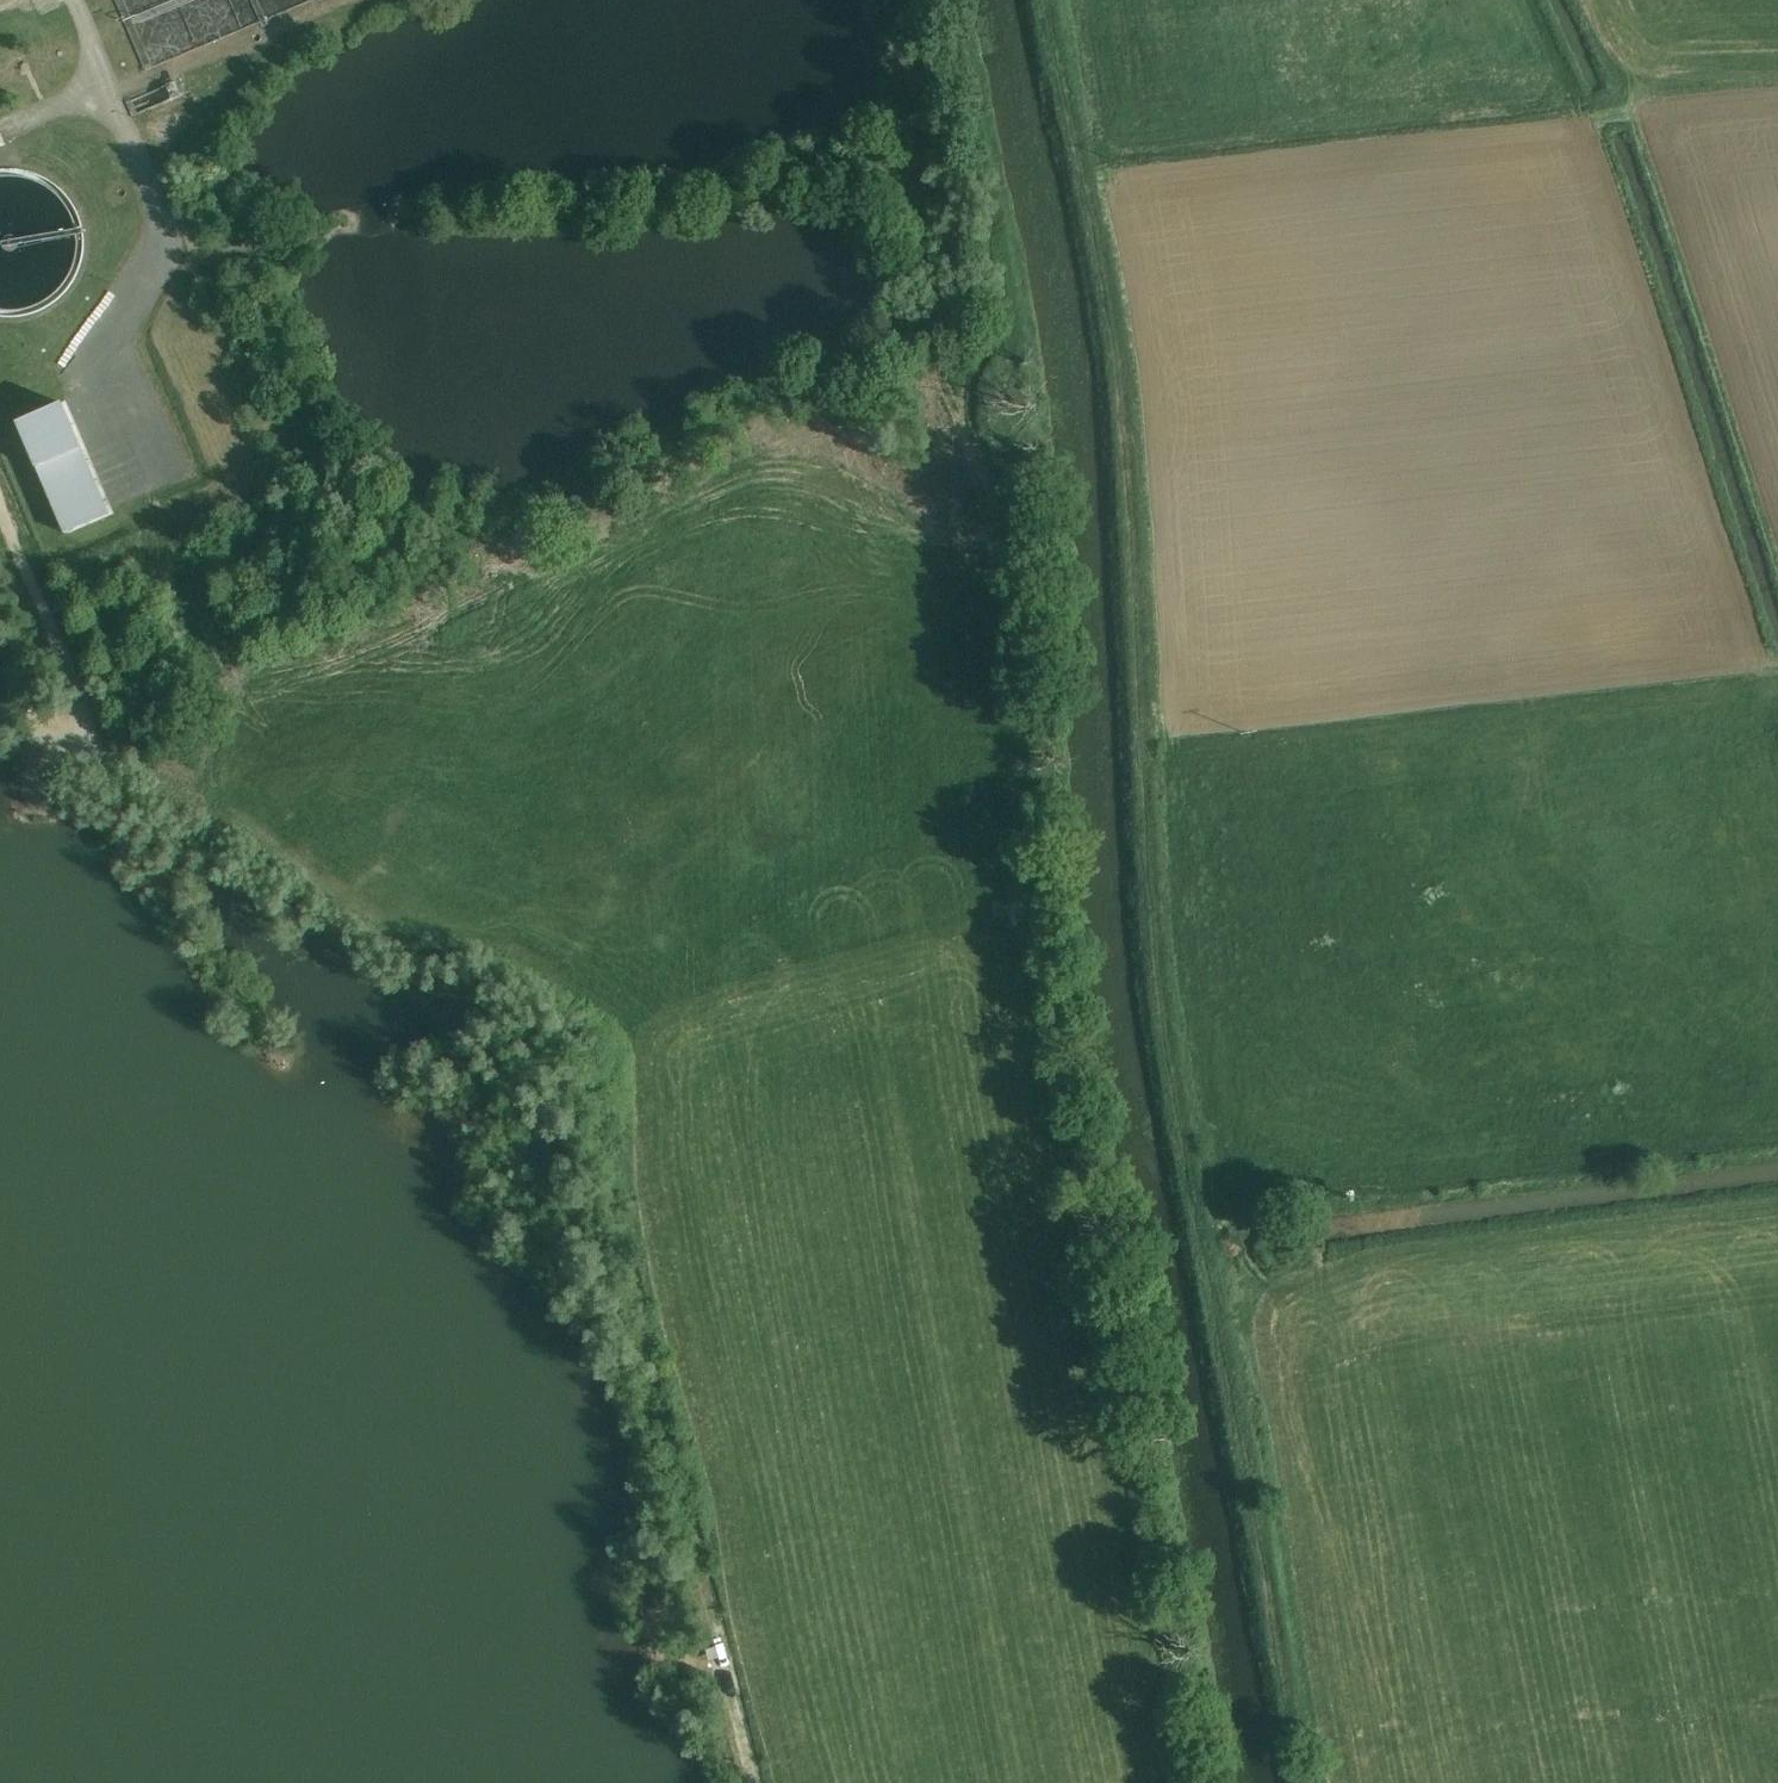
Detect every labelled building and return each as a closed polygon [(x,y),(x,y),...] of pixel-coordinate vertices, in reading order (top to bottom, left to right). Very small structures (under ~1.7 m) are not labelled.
[(51,51),(75,45),(72,34),(48,40),(51,51)] [(177,83),(127,104),(133,118),(182,97),(177,83)] [(0,173),(0,314),(12,316),(34,313),(53,303),(69,288),(79,270),(84,249),(82,227),(74,208),(61,191),(43,179),(22,173),(1,173),(0,173)] [(64,535),(120,518),(83,398),(28,415),(64,535)] [(1309,1222),(1295,1224),(1297,1243),(1312,1241),(1309,1222)]
